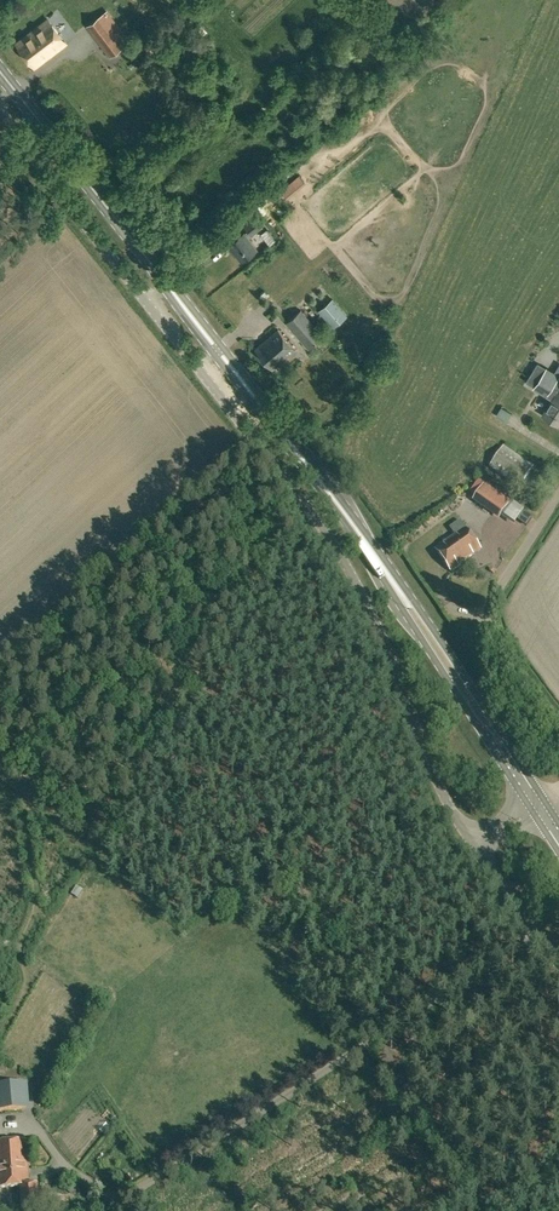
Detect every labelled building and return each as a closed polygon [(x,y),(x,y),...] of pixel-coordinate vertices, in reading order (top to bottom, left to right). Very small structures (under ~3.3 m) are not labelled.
[(121,45),(99,16),(87,25),(110,54),(121,45)] [(35,67),(65,42),(47,20),(17,44),(35,67)] [(292,181),(281,190),(287,199),(299,189),(292,181)] [(244,226),(247,230),(244,233),(243,232),(228,244),(241,261),(257,249),(248,238),(252,236),(263,227),(255,217),(244,226)] [(318,311),(333,327),(347,315),(333,298),(318,311)] [(309,349),(324,335),(301,309),(286,323),(309,349)] [(273,369),(296,349),(278,329),(255,349),(273,369)] [(546,367),(538,378),(539,379),(551,387),(558,375),(546,367)] [(558,424),(558,423),(558,389),(557,388),(552,385),(551,387),(539,379),(534,387),(553,399),(543,415),(558,424)] [(502,416),(511,422),(517,414),(507,407),(502,416)] [(503,446),(487,467),(488,467),(518,488),(534,468),(503,446)] [(484,483),(476,495),(472,501),(497,519),(501,513),(509,501),(484,483)] [(533,516),(525,509),(519,517),(528,523),(533,516)] [(459,564),(481,549),(460,519),(449,527),(455,535),(444,543),(443,542),(435,548),(451,571),(459,565),(459,564)] [(0,1086),(0,1111),(22,1110),(20,1084),(0,1086)] [(29,1185),(26,1141),(0,1142),(0,1188),(22,1186),(29,1185)] [(29,1185),(22,1186),(23,1209),(38,1208),(36,1184),(29,1185)]
